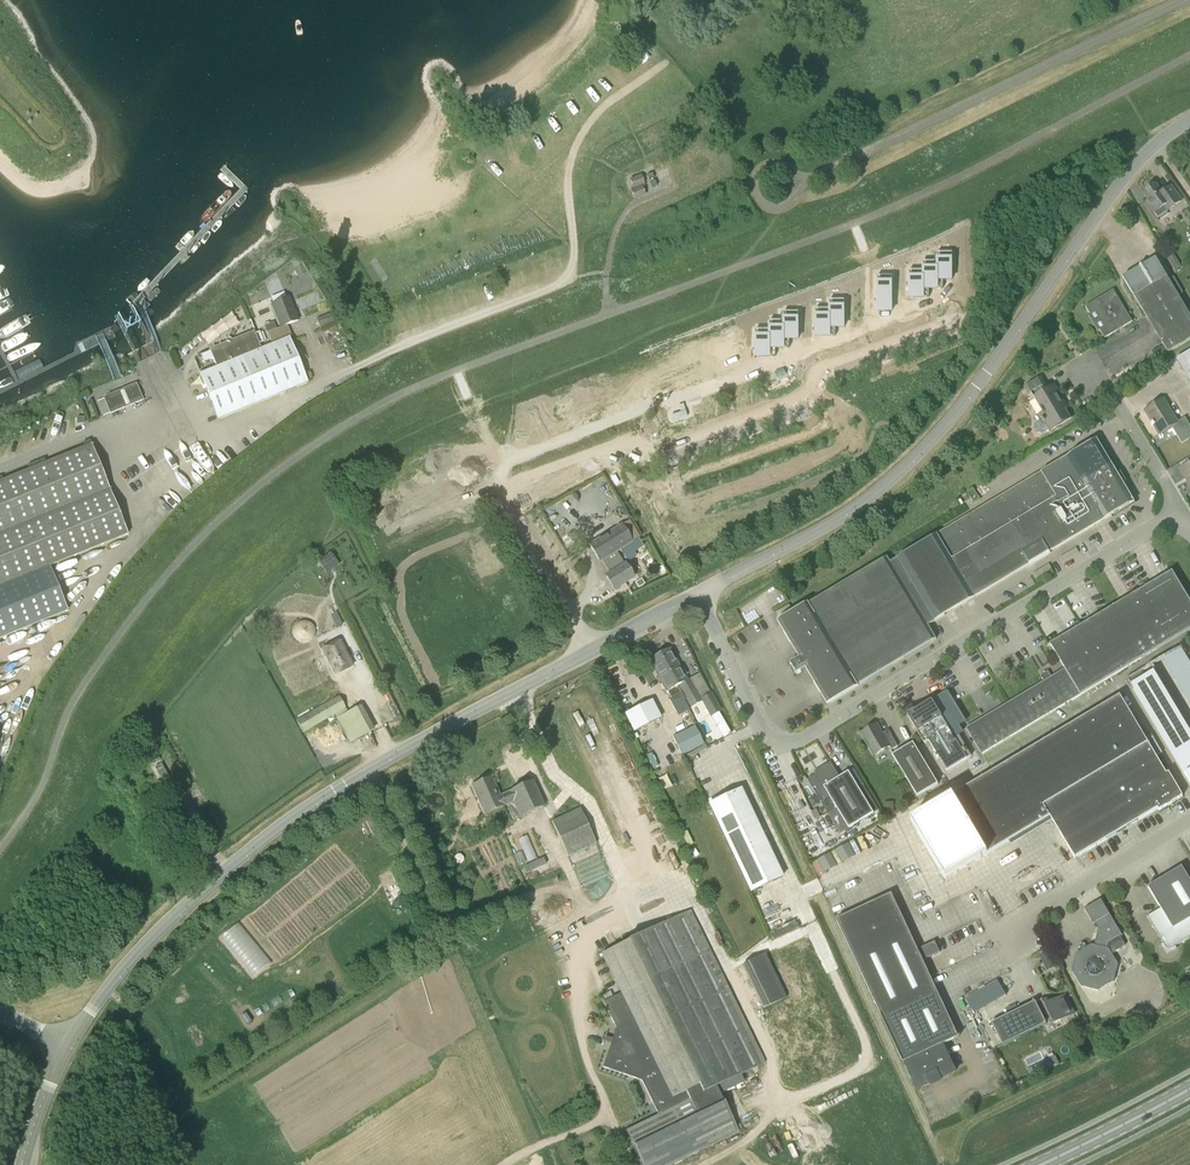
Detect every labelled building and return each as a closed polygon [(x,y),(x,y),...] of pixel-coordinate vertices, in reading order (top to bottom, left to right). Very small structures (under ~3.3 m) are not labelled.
[(634,201),(646,196),(642,188),(645,187),(639,175),(629,179),(633,189),(630,191),(634,201)] [(1156,185),(1144,193),(1149,200),(1146,202),(1158,218),(1182,201),(1171,186),(1164,191),(1163,190),(1160,192),(1156,185)] [(938,282),(944,282),(944,278),(952,278),(952,252),(938,252),(938,261),(938,282)] [(1162,345),(1151,351),(1156,359),(1167,353),(1167,354),(1189,340),(1189,317),(1178,296),(1183,293),(1174,277),(1168,280),(1155,258),(1122,278),(1135,299),(1162,345)] [(924,291),(930,291),(930,287),(938,287),(938,261),(924,261),(924,270),(924,287),(924,291)] [(1180,267),(1177,262),(1171,266),(1174,271),(1180,267)] [(930,296),(930,291),(924,291),(924,287),(924,270),(910,270),(910,296),(924,296),(930,296)] [(892,276),(878,276),(878,310),(892,310),(892,276)] [(1104,339),(1132,322),(1123,307),(1113,290),(1085,307),(1090,316),(1095,313),(1103,327),(1099,330),(1104,339)] [(284,293),(271,298),(274,304),(272,304),(282,327),(299,320),(289,297),(286,299),(284,293)] [(830,330),(835,330),(835,326),(844,326),(844,300),(830,300),(830,309),(830,326),(830,330)] [(220,328),(220,329),(243,319),(237,305),(223,310),(227,320),(209,327),(212,332),(220,328)] [(835,335),(835,330),(830,330),(830,326),(830,309),(816,309),(816,335),(830,335),(835,335)] [(783,343),(789,343),(789,338),(797,338),(797,312),(783,312),(783,321),(783,343)] [(331,313),(316,319),(320,328),(334,322),(331,313)] [(769,352),(775,352),(775,347),(783,347),(783,343),(783,321),(769,321),(769,330),(769,352)] [(882,324),(871,328),(875,340),(886,335),(882,324)] [(271,344),(283,340),(279,330),(277,331),(275,332),(272,325),(264,328),(271,344)] [(775,356),(775,352),(769,352),(769,330),(755,330),(755,356),(769,356),(775,356)] [(271,344),(261,349),(254,331),(231,341),(227,339),(226,343),(209,350),(210,351),(213,359),(216,367),(199,374),(218,419),(308,383),(291,341),(289,337),(283,340),(271,344)] [(210,351),(201,355),(204,363),(213,359),(210,351)] [(1175,360),(1189,385),(1189,351),(1175,360)] [(1030,394),(1045,384),(1040,377),(1026,386),(1030,394)] [(136,383),(103,397),(110,414),(143,400),(136,383)] [(1039,414),(1042,419),(1036,423),(1034,428),(1037,433),(1042,434),(1070,418),(1057,397),(1060,395),(1055,387),(1035,399),(1042,412),(1039,414)] [(758,393),(747,397),(751,409),(762,404),(758,393)] [(1158,434),(1177,422),(1164,400),(1145,412),(1158,434)] [(1185,418),(1171,426),(1182,443),(1188,439),(1189,439),(1189,426),(1185,418)] [(608,426),(597,431),(601,442),(612,438),(608,426)] [(928,626),(1134,503),(1096,440),(969,516),(883,567),(879,562),(794,614),(780,622),(801,657),(789,665),(796,676),(808,669),(829,704),(936,639),(928,626)] [(128,534),(92,445),(0,482),(0,638),(68,611),(50,566),(128,534)] [(1179,470),(1189,488),(1189,464),(1179,470)] [(481,474),(469,478),(473,490),(485,485),(481,474)] [(972,500),(977,497),(973,489),(972,487),(966,490),(967,492),(972,500)] [(616,552),(624,548),(627,552),(633,549),(630,544),(632,543),(622,526),(589,545),(600,562),(602,561),(609,574),(605,576),(614,590),(625,584),(633,579),(625,564),(624,565),(616,552)] [(318,562),(322,568),(336,559),(331,552),(318,562)] [(632,567),(636,573),(641,570),(637,563),(632,567)] [(1189,629),(1189,602),(1172,572),(1169,574),(1050,645),(1064,669),(1050,678),(1046,673),(1041,676),(1044,681),(965,729),(981,755),(1189,629)] [(312,625),(308,623),(305,622),(301,622),(297,624),(294,626),(292,630),(292,633),(292,637),(294,640),(297,643),(300,645),(304,645),(308,644),(311,642),(313,640),(315,636),(315,632),(314,628),(312,625)] [(335,675),(352,666),(340,641),(322,650),(335,675)] [(686,681),(669,649),(659,655),(676,687),(677,686),(678,686),(690,708),(701,702),(688,680),(686,681)] [(666,692),(667,692),(671,698),(681,693),(677,686),(676,687),(659,655),(649,660),(666,692)] [(1174,765),(1189,757),(1189,739),(1153,669),(1130,681),(1174,765)] [(719,713),(721,711),(711,693),(700,699),(710,717),(719,713)] [(302,733),(332,718),(333,721),(337,719),(349,743),(369,733),(375,730),(361,706),(348,712),(339,696),(296,720),(302,733)] [(1168,773),(1166,774),(1119,696),(953,796),(988,854),(1050,817),(1075,859),(1158,809),(1159,811),(1183,797),(1168,773)] [(661,718),(652,701),(625,714),(634,732),(661,718)] [(959,735),(955,738),(932,701),(908,715),(907,713),(906,713),(924,743),(927,741),(946,772),(972,757),(959,735)] [(876,726),(860,735),(873,757),(889,748),(891,751),(897,748),(890,735),(884,739),(876,726)] [(695,727),(673,738),(682,755),(704,744),(695,727)] [(912,745),(893,756),(917,798),(938,787),(912,745)] [(829,798),(848,829),(879,811),(864,785),(858,789),(848,773),(839,778),(830,763),(813,773),(815,776),(806,781),(820,804),(829,798)] [(162,782),(168,779),(160,765),(154,768),(162,782)] [(520,818),(544,806),(532,781),(500,796),(491,777),(471,787),(484,816),(512,802),(520,818)] [(741,789),(708,805),(749,893),(783,877),(741,789)] [(884,803),(884,815),(893,815),(893,802),(884,803)] [(797,823),(805,819),(798,806),(790,810),(797,823)] [(552,821),(568,857),(597,843),(580,808),(552,821)] [(811,812),(815,820),(820,817),(816,809),(811,812)] [(528,860),(537,855),(527,834),(518,838),(528,860)] [(546,865),(543,858),(523,867),(526,874),(546,865)] [(1147,887),(1160,909),(1147,917),(1168,951),(1189,937),(1189,881),(1181,867),(1147,887)] [(942,1046),(958,1038),(891,895),(836,921),(903,1064),(905,1063),(918,1091),(955,1073),(942,1046)] [(830,904),(834,914),(842,911),(838,900),(830,904)] [(1118,965),(1112,954),(1125,946),(1120,937),(1122,935),(1101,900),(1084,910),(1092,923),(1094,923),(1098,930),(1094,946),(1091,945),(1076,954),(1071,972),(1081,987),(1098,992),(1114,982),(1118,965)] [(689,911),(601,954),(620,994),(603,1002),(615,1028),(602,1067),(641,1081),(658,1115),(625,1131),(641,1164),(671,1164),(738,1133),(716,1087),(764,1064),(689,911)] [(918,949),(923,961),(940,953),(935,941),(918,949)] [(1042,955),(1048,969),(1056,966),(1049,951),(1042,955)] [(742,965),(764,1009),(787,998),(765,954),(742,965)] [(996,979),(964,997),(973,1013),(1005,994),(996,979)] [(1003,1046),(1046,1025),(1045,1023),(1051,1020),(1053,1025),(1074,1015),(1064,996),(1051,1002),(1049,999),(1043,1002),(1042,1000),(1036,1003),(1035,1003),(992,1024),(1003,1046)] [(1019,1011),(1016,1005),(1006,1010),(1009,1016),(1019,1011)] [(1027,1070),(1032,1079),(1044,1073),(1039,1064),(1027,1070)]
